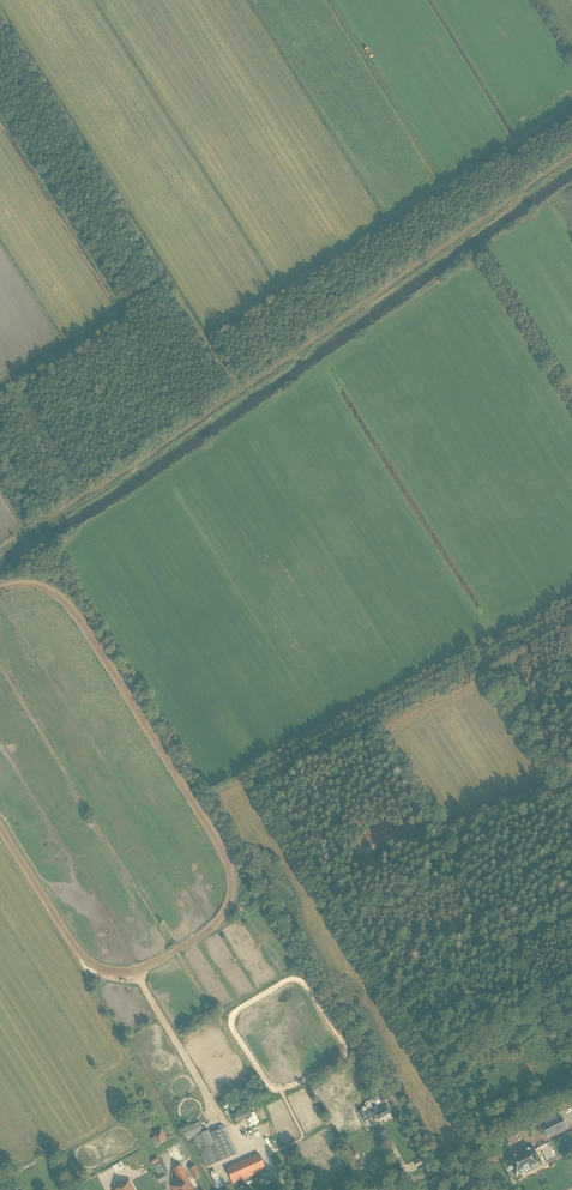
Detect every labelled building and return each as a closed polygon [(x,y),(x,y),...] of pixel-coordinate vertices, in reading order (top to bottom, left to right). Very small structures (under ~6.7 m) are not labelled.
[(239,1106),(245,1104),(242,1098),(234,1101),(236,1108),(237,1107),(238,1109),(240,1108),(239,1106)] [(362,1109),(358,1112),(364,1122),(368,1119),(372,1117),(374,1120),(376,1119),(377,1118),(379,1120),(390,1114),(388,1111),(390,1110),(387,1105),(385,1106),(385,1105),(378,1109),(376,1105),(373,1107),(375,1111),(371,1113),(370,1113),(366,1115),(362,1109)] [(237,1123),(249,1118),(246,1110),(233,1115),(237,1123)] [(548,1137),(567,1128),(561,1117),(542,1126),(548,1137)] [(225,1127),(209,1134),(221,1161),(237,1154),(225,1127)] [(158,1144),(167,1140),(162,1129),(153,1133),(155,1137),(152,1139),(156,1148),(159,1146),(158,1144)] [(194,1138),(207,1167),(217,1162),(210,1145),(206,1147),(201,1135),(194,1138)] [(542,1165),(533,1147),(513,1157),(514,1158),(507,1162),(515,1177),(521,1174),(522,1175),(542,1165)] [(235,1183),(238,1189),(237,1189),(247,1189),(246,1186),(245,1187),(242,1180),(266,1170),(259,1154),(226,1169),(233,1184),(235,1183)] [(157,1156),(150,1160),(153,1165),(160,1162),(157,1156)] [(182,1166),(174,1170),(180,1182),(171,1187),(173,1189),(194,1189),(182,1166)] [(200,1177),(196,1167),(190,1170),(194,1180),(200,1177)] [(129,1179),(112,1189),(113,1189),(135,1189),(129,1179)]
